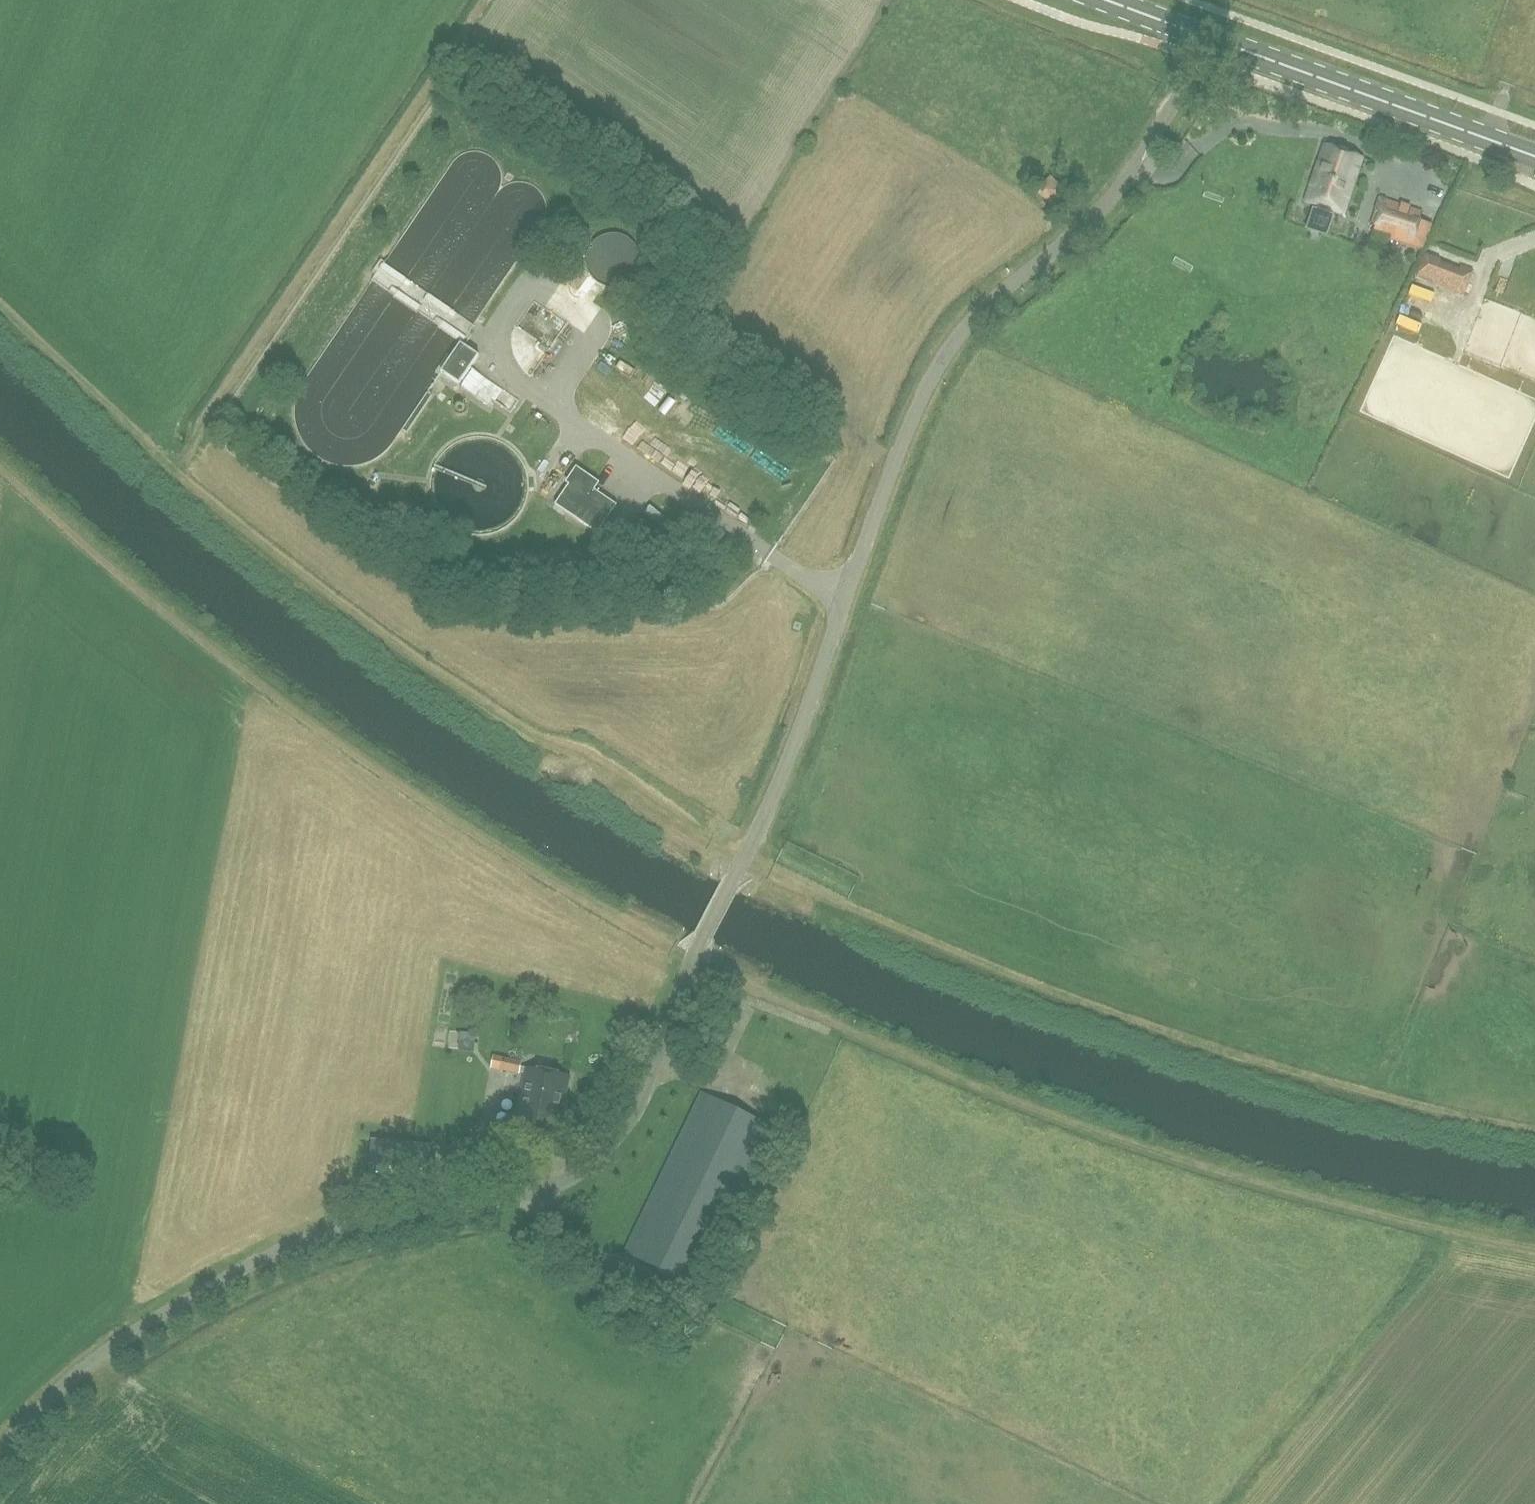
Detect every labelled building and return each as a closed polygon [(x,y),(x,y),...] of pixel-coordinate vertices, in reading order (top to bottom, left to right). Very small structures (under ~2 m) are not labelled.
[(1375,193),(1354,186),(1363,158),(1325,145),(1305,202),(1344,215),(1346,208),(1367,215),(1375,193)] [(1053,205),(1064,194),(1051,180),(1039,192),(1053,205)] [(1423,252),(1432,227),(1419,223),(1422,214),(1380,200),(1371,226),(1391,233),(1389,241),(1423,252)] [(1462,268),(1442,261),(1425,255),(1417,278),(1464,295),(1474,270),(1463,265),(1462,268)] [(1452,297),(1415,297),(1415,316),(1451,316),(1452,297)] [(461,344),(441,373),(476,397),(476,398),(488,406),(492,400),(511,413),(519,401),(470,368),(478,357),(461,344)] [(557,506),(599,535),(618,506),(588,485),(590,481),(580,474),(557,506)] [(652,546),(659,536),(638,522),(631,532),(652,546)] [(519,1074),(522,1061),(493,1055),(490,1069),(519,1074)] [(526,1068),(519,1104),(533,1107),(535,1101),(563,1106),(569,1076),(526,1068)] [(696,1288),(774,1128),(702,1093),(624,1253),(696,1288)] [(558,1135),(563,1106),(535,1101),(533,1107),(519,1104),(514,1127),(558,1135)] [(427,1187),(431,1147),(359,1140),(355,1180),(427,1187)]
